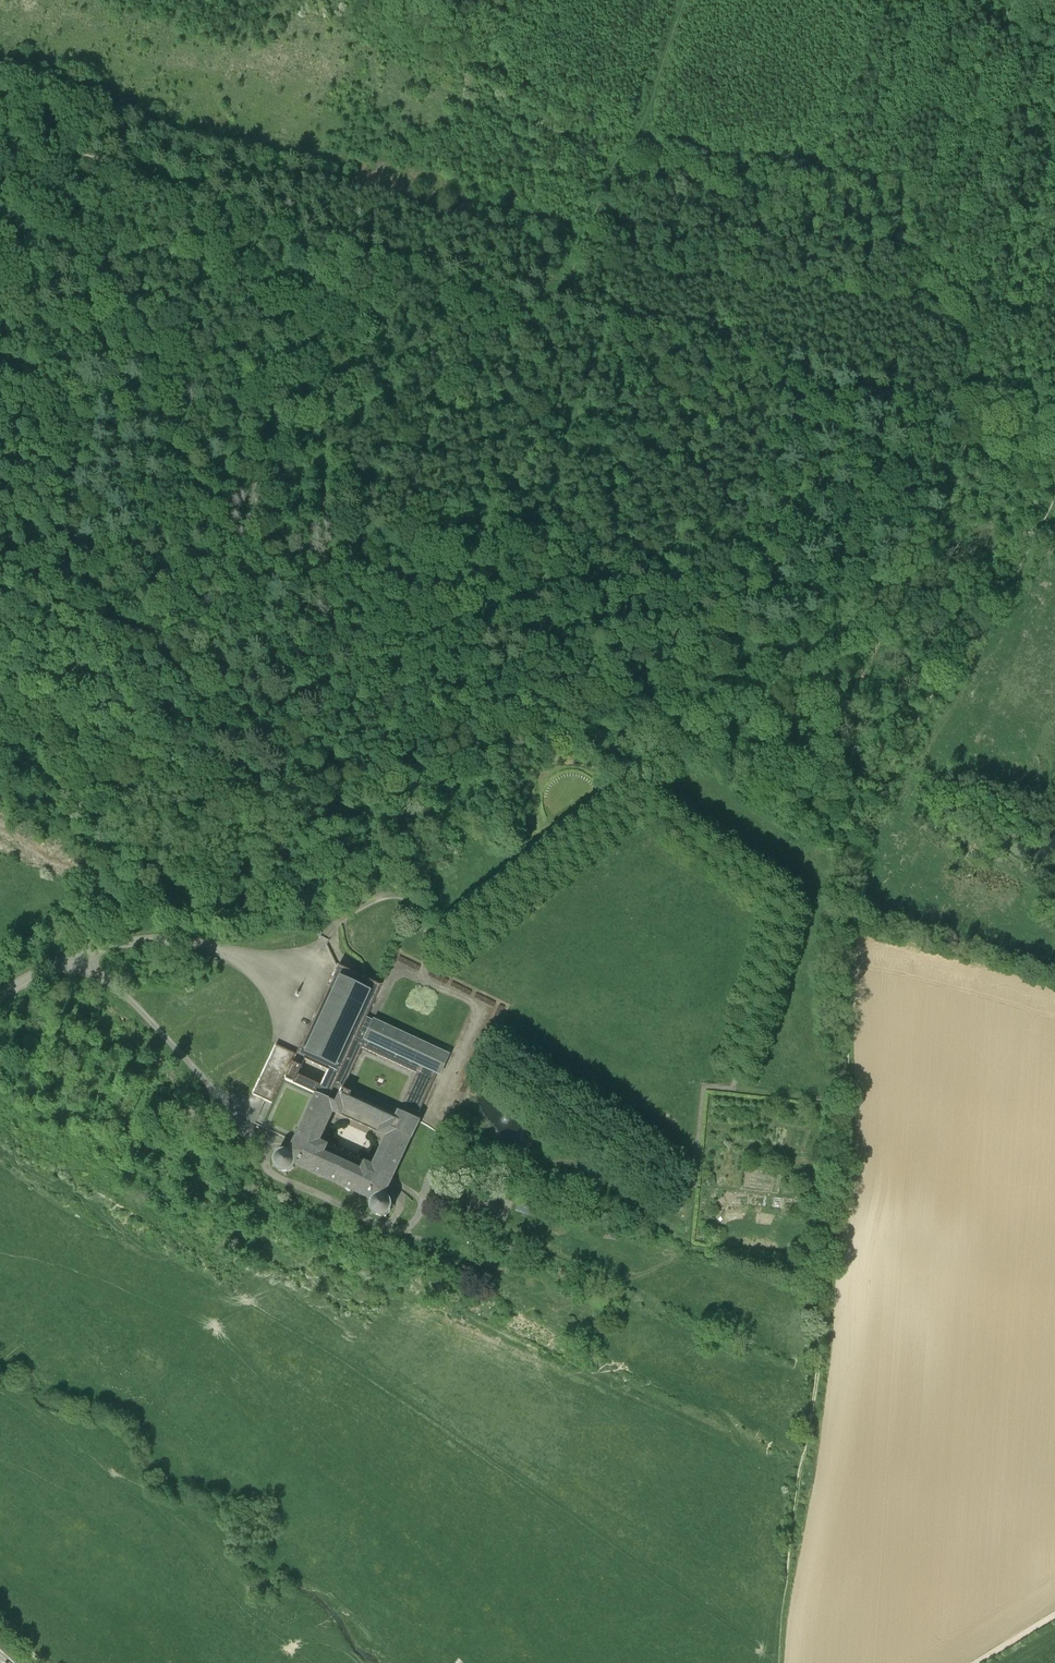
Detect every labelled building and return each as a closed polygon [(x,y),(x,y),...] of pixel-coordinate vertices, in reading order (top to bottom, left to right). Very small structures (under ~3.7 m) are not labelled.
[(339,965),(338,966),(338,968),(301,1048),(343,1067),(329,1099),(317,1094),(295,1141),(295,1142),(290,1152),(289,1151),(287,1151),(285,1150),(283,1151),(281,1151),(280,1152),(278,1153),(277,1154),(276,1156),(275,1157),(275,1158),(274,1160),(274,1161),(275,1164),(276,1166),(277,1167),(278,1169),(279,1170),(280,1170),(282,1171),(284,1171),(286,1171),(287,1171),(289,1171),(290,1170),(292,1169),(293,1167),(294,1165),(373,1201),(372,1201),(372,1203),(371,1204),(371,1206),(372,1208),(372,1210),(373,1212),(374,1213),(376,1214),(377,1215),(378,1215),(380,1216),(382,1216),(383,1216),(385,1216),(386,1215),(388,1214),(390,1212),(392,1210),(392,1209),(392,1207),(392,1205),(392,1203),(391,1201),(390,1199),(389,1197),(387,1196),(385,1195),(390,1185),(412,1138),(420,1121),(417,1119),(400,1111),(396,1120),(357,1102),(360,1096),(344,1089),(362,1047),(418,1073),(421,1066),(441,1075),(450,1054),(374,1019),(374,1020),(367,1016),(381,985),(339,965)] [(286,1079),(293,1065),(292,1064),(291,1064),(292,1062),(272,1053),(272,1054),(253,1094),(264,1100),(271,1103),(272,1103),(284,1078),(286,1079)] [(487,1202),(510,1214),(516,1202),(492,1191),(487,1202)] [(554,1210),(521,1197),(517,1210),(550,1222),(554,1210)] [(572,1219),(586,1225),(589,1217),(575,1211),(572,1219)] [(604,1238),(616,1240),(618,1228),(605,1226),(604,1238)] [(493,1248),(471,1237),(468,1245),(490,1256),(493,1248)]
